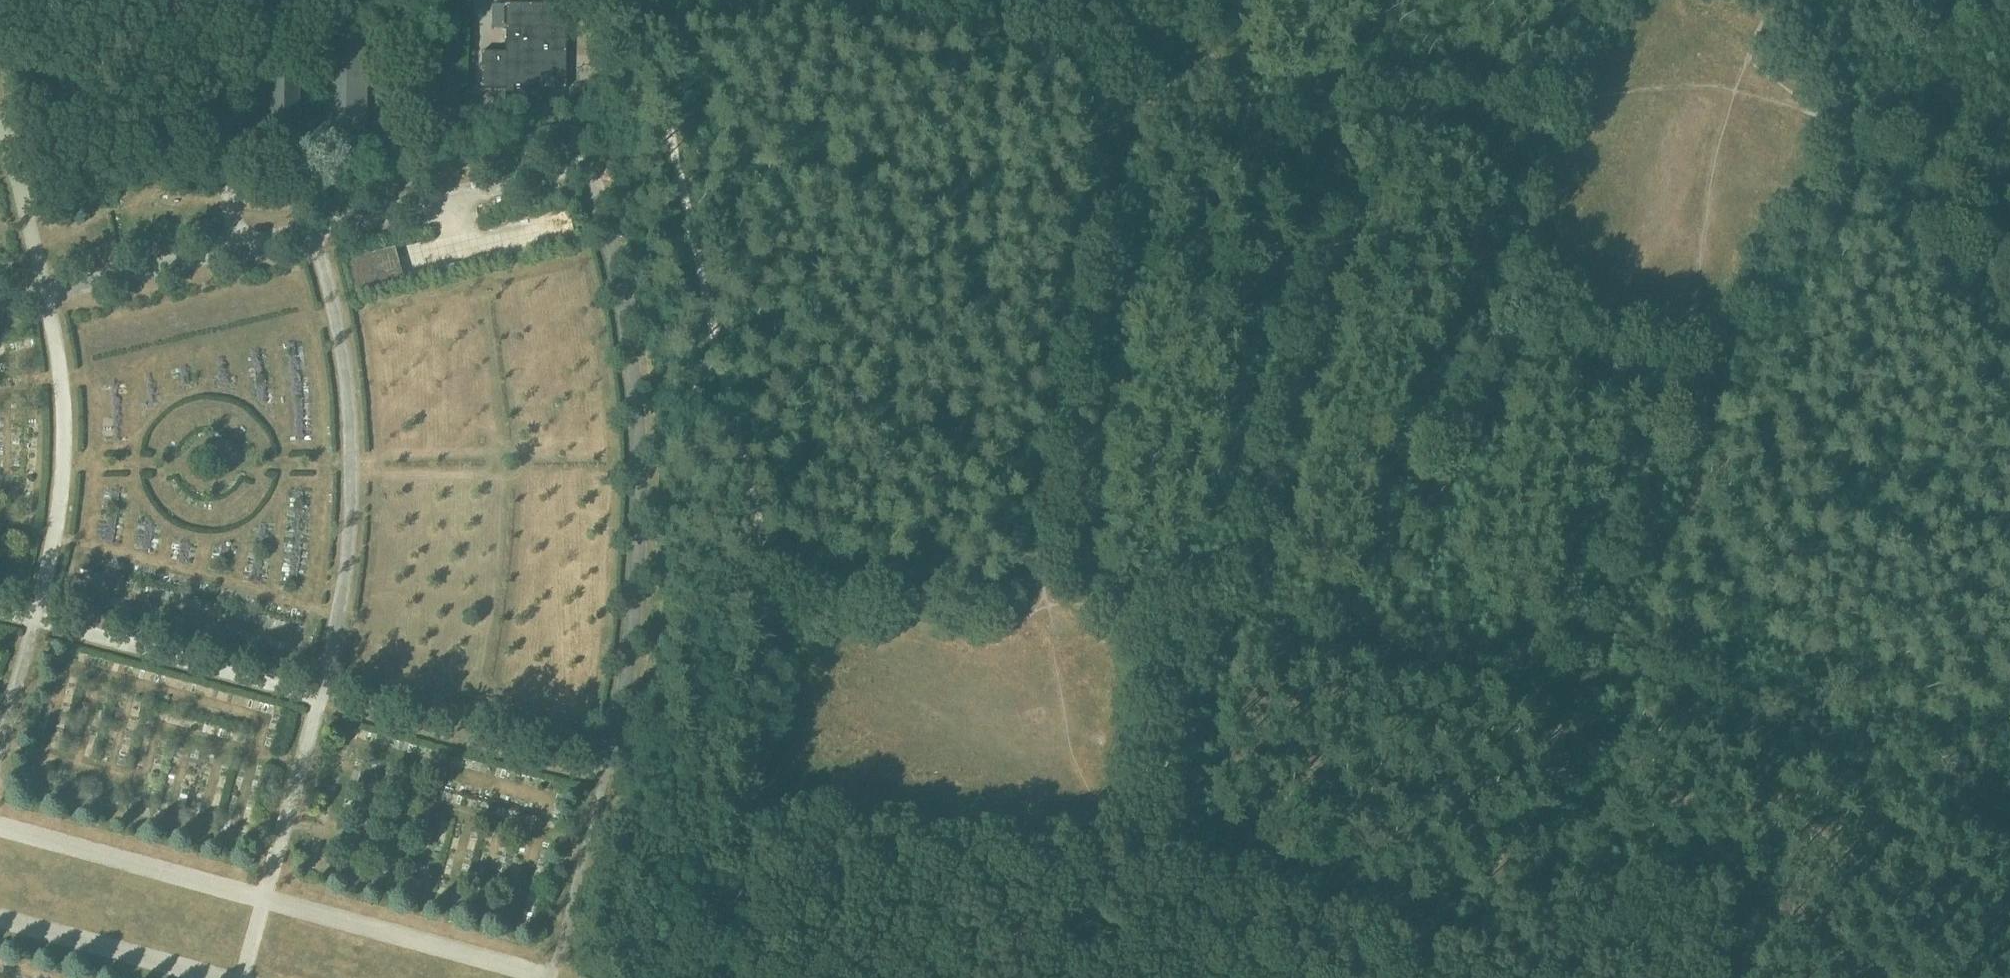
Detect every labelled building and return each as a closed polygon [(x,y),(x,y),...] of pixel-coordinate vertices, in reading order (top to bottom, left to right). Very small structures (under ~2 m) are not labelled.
[(482,51),(482,88),(506,88),(506,100),(543,100),(543,88),(567,89),(568,4),(507,3),(506,51),(482,51)] [(429,27),(427,118),(447,118),(447,128),(458,129),(459,28),(429,27)] [(327,132),(366,133),(368,39),(328,38),(327,132)] [(271,135),(299,135),(300,77),(272,76),(271,135)]
